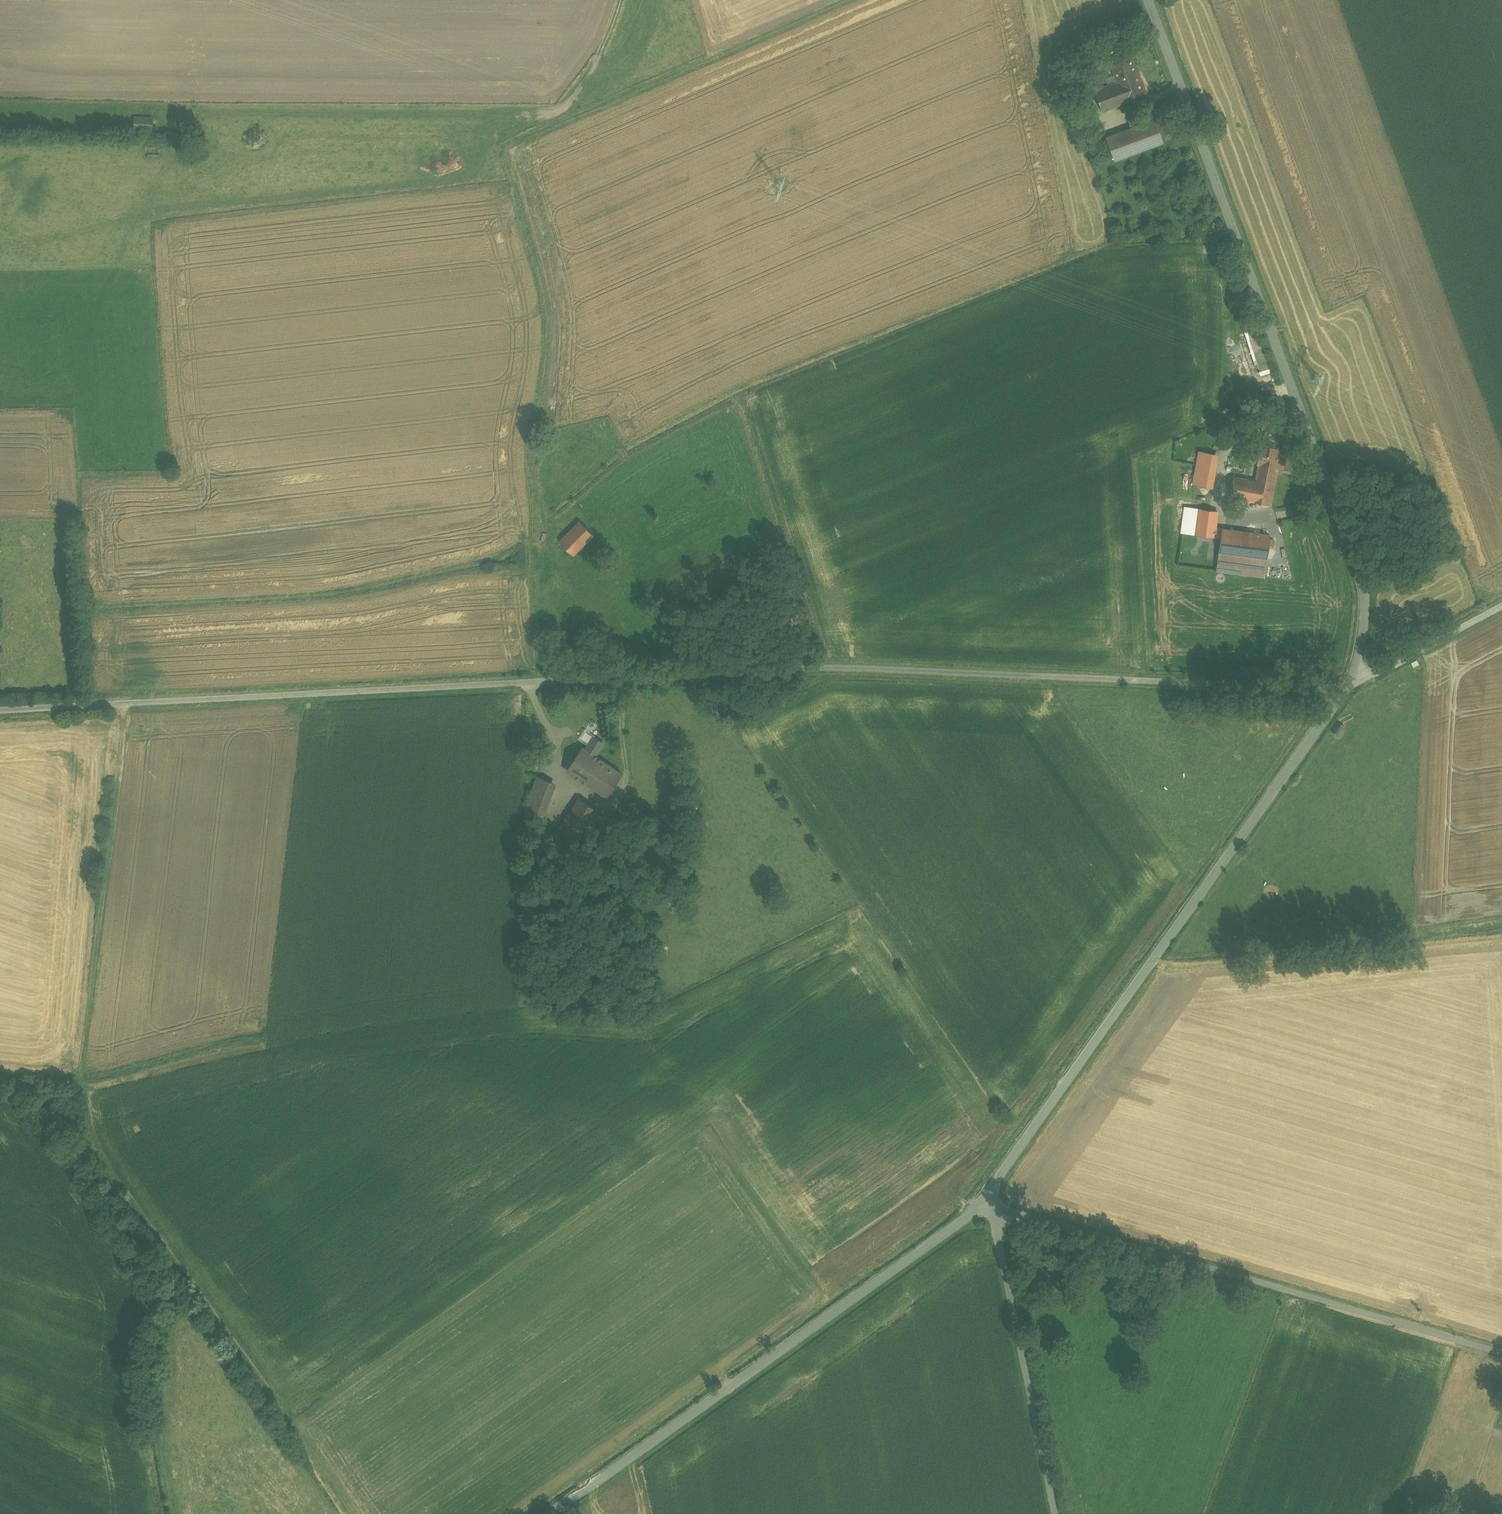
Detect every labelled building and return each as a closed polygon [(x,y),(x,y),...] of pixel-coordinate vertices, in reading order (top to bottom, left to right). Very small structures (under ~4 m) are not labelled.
[(1132,57),(1111,65),(1117,82),(1125,103),(1146,95),(1132,57)] [(1117,82),(1094,90),(1102,111),(1125,103),(1117,82)] [(1169,104),(1154,109),(1163,131),(1177,126),(1169,104)] [(133,116),(133,128),(153,127),(153,115),(133,116)] [(1155,120),(1106,138),(1115,160),(1163,142),(1155,120)] [(1244,331),(1254,364),(1258,363),(1260,370),(1268,368),(1268,367),(1257,327),(1244,331)] [(1286,450),(1262,445),(1258,463),(1260,464),(1257,480),(1252,501),(1270,505),(1278,467),(1283,468),(1286,450)] [(1211,491),(1218,456),(1199,452),(1192,487),(1211,491)] [(1257,480),(1234,476),(1230,497),(1252,501),(1257,480)] [(1199,509),(1185,507),(1182,532),(1196,534),(1199,509)] [(1218,512),(1199,509),(1196,534),(1214,536),(1218,512)] [(579,520),(556,543),(571,557),(594,534),(579,520)] [(1270,535),(1222,529),(1219,553),(1267,559),(1270,535)] [(1267,559),(1219,553),(1217,570),(1264,576),(1267,559)] [(1336,734),(1344,726),(1337,719),(1329,726),(1336,734)] [(594,737),(585,750),(583,748),(568,771),(607,797),(623,774),(595,756),(604,743),(594,737)] [(550,781),(538,776),(526,810),(537,814),(550,781)] [(597,810),(579,799),(560,827),(578,839),(597,810)] [(1405,1493),(1402,1503),(1414,1506),(1417,1497),(1405,1493)]
